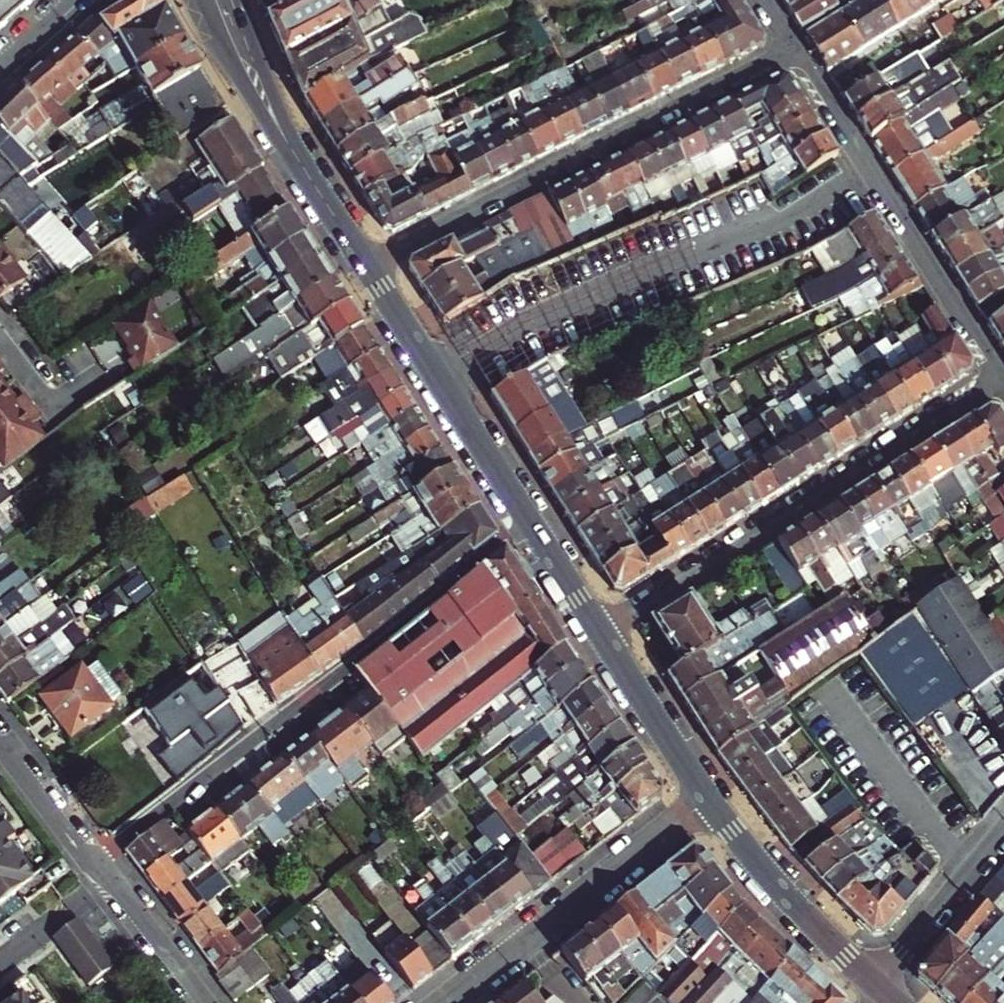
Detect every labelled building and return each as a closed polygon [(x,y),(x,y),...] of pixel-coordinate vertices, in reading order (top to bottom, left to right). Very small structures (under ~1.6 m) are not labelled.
[(34,0),(0,0),(0,31),(34,0)] [(113,1),(118,8),(108,16),(102,10),(96,15),(116,38),(165,8),(160,0),(114,0),(113,1)] [(268,17),(300,0),(261,0),(268,17)] [(268,17),(282,54),(349,21),(342,0),(343,0),(300,0),(268,17)] [(342,0),(349,21),(380,7),(377,0),(343,0),(342,0)] [(543,16),(534,0),(526,5),(534,20),(535,21),(543,16)] [(625,9),(631,20),(663,1),(670,13),(692,2),(696,0),(641,0),(625,9)] [(707,13),(717,7),(721,13),(741,0),(697,0),(700,6),(703,11),(707,13)] [(721,13),(723,17),(746,52),(761,45),(764,37),(741,0),(721,13)] [(839,1),(838,0),(798,0),(790,5),(803,25),(840,3),(839,1)] [(844,9),(856,27),(890,6),(886,0),(859,0),(844,9)] [(936,2),(934,0),(900,0),(890,6),(901,24),(936,2)] [(697,10),(696,8),(692,2),(670,13),(668,14),(675,25),(687,19),(687,15),(697,10)] [(867,45),(901,24),(890,6),(856,27),(867,45)] [(409,15),(388,24),(380,7),(349,21),(282,54),(300,99),(302,101),(356,68),(367,61),(429,32),(426,26),(420,28),(416,18),(409,15)] [(135,66),(183,39),(165,8),(116,38),(96,15),(78,31),(106,63),(117,76),(135,66)] [(844,9),(807,32),(818,50),(856,27),(844,9)] [(697,10),(687,15),(687,19),(694,31),(705,26),(697,10)] [(965,11),(962,13),(960,10),(946,18),(953,29),(970,18),(965,11)] [(661,32),(667,45),(658,50),(677,87),(701,75),(681,38),(675,25),(668,14),(645,25),(651,37),(661,32)] [(945,27),(938,16),(921,27),(926,37),(914,44),(918,51),(941,36),(938,31),(945,27)] [(746,52),(723,17),(705,26),(725,63),(746,52)] [(560,46),(547,22),(538,27),(549,47),(551,51),(560,46)] [(705,26),(694,31),(681,38),(701,75),(725,63),(705,26)] [(856,27),(818,50),(830,68),(867,45),(856,27)] [(361,49),(389,36),(387,30),(359,43),(361,49)] [(106,63),(78,31),(48,57),(76,89),(84,82),(106,63)] [(152,98),(200,69),(183,39),(135,66),(146,85),(85,121),(79,112),(68,121),(56,130),(70,145),(76,154),(88,147),(86,144),(129,119),(156,104),(152,98)] [(618,49),(614,41),(607,44),(612,53),(618,49)] [(612,53),(607,44),(599,48),(606,62),(615,58),(612,53)] [(591,76),(594,83),(587,86),(607,122),(631,110),(612,73),(606,62),(599,48),(580,57),(591,76)] [(885,71),(901,61),(893,49),(877,59),(885,71)] [(677,87),(658,50),(634,61),(654,99),(677,87)] [(914,52),(901,61),(885,71),(846,94),(859,116),(946,62),(939,50),(920,62),(914,52)] [(76,89),(48,57),(17,84),(45,116),(57,106),(76,89)] [(966,77),(954,57),(946,62),(859,116),(872,136),(947,89),(966,77)] [(356,68),(302,101),(317,125),(405,72),(409,79),(418,74),(410,59),(400,63),(396,58),(363,78),(356,68)] [(877,59),(839,82),(846,94),(885,71),(877,59)] [(551,71),(556,82),(564,97),(584,134),(607,122),(587,86),(584,80),(573,60),(560,67),(551,71)] [(654,99),(634,61),(612,73),(631,110),(654,99)] [(418,74),(409,79),(405,72),(317,125),(335,153),(395,118),(387,104),(435,77),(430,68),(418,74)] [(188,134),(225,110),(200,69),(152,98),(156,104),(178,141),(188,134)] [(556,82),(551,71),(528,83),(561,145),(584,134),(564,97),(550,104),(542,90),(556,82)] [(746,119),(751,116),(766,107),(769,112),(800,93),(788,74),(781,71),(733,95),(746,119)] [(591,76),(584,80),(587,86),(594,83),(591,76)] [(523,100),(531,114),(519,120),(538,157),(561,145),(528,83),(505,94),(510,104),(511,106),(523,100)] [(45,116),(17,84),(1,100),(35,139),(52,125),(45,116)] [(945,103),(953,98),(947,89),(872,136),(893,169),(973,119),(974,119),(969,110),(931,134),(922,120),(946,105),(945,103)] [(781,132),(812,112),(800,93),(769,112),(756,120),(758,124),(751,129),(760,145),(766,141),(781,132)] [(510,104),(505,94),(498,97),(503,108),(510,104)] [(746,119),(733,95),(711,106),(736,153),(749,177),(755,174),(744,154),(760,145),(751,129),(748,124),(746,119)] [(1,100),(0,101),(0,129),(33,167),(50,157),(35,139),(1,100)] [(395,118),(335,153),(349,174),(405,144),(419,136),(434,129),(439,126),(443,124),(431,102),(395,118)] [(488,116),(490,120),(496,132),(516,168),(538,157),(519,120),(511,106),(510,104),(503,108),(488,116)] [(482,105),(460,116),(468,131),(490,120),(488,116),(482,105)] [(68,121),(57,106),(45,116),(52,125),(56,130),(68,121)] [(736,153),(711,106),(690,117),(714,164),(736,153)] [(825,132),(812,112),(781,132),(786,141),(772,151),(766,141),(760,145),(771,166),(825,132)] [(751,116),(746,119),(748,124),(754,121),(751,116)] [(714,164),(690,117),(669,128),(693,174),(704,196),(726,186),(717,169),(714,164)] [(88,147),(131,122),(129,119),(86,144),(88,147)] [(979,128),(973,119),(893,169),(914,203),(943,183),(930,161),(979,128)] [(173,205),(178,201),(189,194),(252,153),(252,152),(231,120),(194,143),(188,134),(178,141),(134,169),(167,219),(177,212),(173,205)] [(754,121),(748,124),(751,129),(758,124),(756,120),(754,121)] [(434,129),(439,139),(444,136),(439,126),(434,129)] [(693,174),(669,128),(646,139),(671,186),(681,205),(688,202),(678,182),(693,174)] [(23,189),(17,181),(33,167),(0,129),(0,207),(23,189)] [(440,178),(426,185),(415,191),(407,174),(363,196),(372,209),(382,226),(395,229),(446,203),(471,191),(453,154),(444,136),(439,139),(434,129),(419,136),(426,151),(440,178)] [(516,168),(496,132),(474,143),(493,180),(516,168)] [(791,181),(837,152),(825,132),(771,166),(761,172),(768,182),(785,171),(791,181)] [(405,144),(349,174),(363,196),(407,174),(415,164),(426,151),(419,136),(405,144)] [(671,186),(646,139),(627,149),(653,200),(661,214),(666,212),(656,193),(671,186)] [(493,180),(474,143),(453,154),(471,191),(493,180)] [(76,154),(70,145),(50,157),(33,167),(17,181),(23,189),(76,154)] [(653,200),(627,149),(605,160),(622,191),(633,211),(653,200)] [(231,186),(261,166),(252,153),(189,194),(178,201),(173,205),(177,212),(167,219),(175,231),(235,193),(231,186)] [(622,191),(605,160),(586,170),(603,201),(622,191)] [(426,185),(415,164),(407,174),(415,191),(426,185)] [(261,166),(231,186),(235,193),(250,216),(217,239),(217,240),(192,257),(198,266),(287,207),(261,166)] [(717,169),(726,186),(733,183),(724,166),(717,169)] [(603,201),(586,170),(567,179),(594,232),(598,240),(619,231),(603,201)] [(774,191),(791,181),(785,171),(768,182),(774,191)] [(943,183),(914,203),(933,233),(975,207),(969,198),(956,175),(943,183)] [(594,232),(567,179),(547,189),(566,226),(578,220),(587,236),(594,232)] [(975,207),(991,197),(986,187),(969,198),(975,207)] [(0,207),(0,214),(10,227),(54,283),(84,264),(75,254),(23,189),(0,207)] [(1000,210),(991,197),(975,207),(933,233),(944,251),(992,224),(988,218),(1000,210)] [(486,247),(530,224),(520,203),(411,259),(409,265),(421,284),(469,256),(486,247)] [(241,255),(250,269),(267,258),(304,234),(287,207),(198,266),(185,274),(185,275),(188,280),(192,287),(241,255)] [(874,209),(830,236),(849,264),(892,238),(874,209)] [(992,224),(944,251),(956,270),(1003,247),(1003,217),(992,224)] [(175,231),(167,219),(154,227),(162,239),(175,231)] [(575,228),(581,238),(587,236),(578,220),(566,226),(569,232),(575,228)] [(469,256),(421,284),(432,301),(472,276),(492,266),(539,242),(530,224),(486,247),(469,256)] [(581,238),(575,228),(569,232),(577,249),(585,245),(581,238)] [(240,306),(318,255),(304,234),(267,258),(250,269),(238,278),(239,280),(243,285),(227,296),(236,309),(240,306)] [(823,291),(832,304),(863,285),(905,259),(892,238),(849,264),(821,282),(802,290),(808,299),(823,291)] [(539,242),(492,266),(472,276),(432,301),(443,319),(484,295),(512,276),(536,268),(549,262),(548,261),(539,242)] [(90,259),(85,247),(75,254),(84,264),(90,259)] [(956,270),(967,287),(1003,269),(1003,247),(956,270)] [(255,328),(333,278),(318,255),(240,306),(255,328)] [(20,282),(0,256),(0,298),(20,282)] [(898,297),(922,285),(905,259),(863,285),(869,296),(852,307),(858,316),(877,307),(898,297)] [(1003,313),(1003,269),(967,287),(989,322),(1003,313)] [(179,286),(188,280),(185,275),(176,281),(179,286)] [(276,348),(348,301),(333,278),(255,328),(246,334),(215,354),(229,378),(276,348)] [(227,296),(243,285),(239,280),(223,290),(227,296)] [(212,305),(208,299),(203,303),(215,322),(221,318),(212,305)] [(312,356),(362,324),(348,301),(276,348),(285,362),(307,348),(312,356)] [(174,350),(143,303),(110,324),(132,357),(126,361),(136,374),(174,350)] [(240,306),(236,309),(232,312),(246,334),(255,328),(240,306)] [(891,307),(881,314),(912,361),(933,394),(953,381),(932,349),(923,355),(891,307)] [(923,317),(940,344),(932,349),(953,381),(968,371),(971,363),(936,308),(923,317)] [(989,322),(1002,344),(1003,343),(1003,313),(989,322)] [(327,379),(377,347),(362,324),(312,356),(327,379)] [(884,339),(875,345),(893,373),(914,405),(933,394),(912,361),(903,367),(884,339)] [(861,344),(852,349),(856,356),(895,417),(914,405),(893,373),(884,379),(866,351),(861,344)] [(893,373),(875,345),(866,351),(884,379),(893,373)] [(300,406),(322,393),(329,405),(390,367),(377,347),(327,379),(316,385),(295,398),(300,406)] [(290,370),(312,356),(307,348),(285,362),(290,370)] [(491,394),(528,453),(583,425),(567,399),(570,396),(553,369),(571,358),(567,350),(546,359),(491,394)] [(705,350),(691,356),(696,363),(708,358),(710,357),(705,350)] [(829,358),(837,369),(855,397),(876,430),(895,417),(856,356),(842,365),(835,354),(829,358)] [(708,358),(696,363),(699,368),(706,381),(718,374),(708,358)] [(334,429),(402,386),(390,367),(329,405),(313,415),(325,434),(334,429)] [(822,369),(813,374),(817,381),(827,376),(822,369)] [(855,397),(837,369),(827,376),(844,404),(855,397)] [(844,404),(827,376),(817,381),(856,442),(876,430),(855,397),(844,404)] [(113,388),(80,410),(91,425),(134,397),(124,381),(113,388)] [(856,442),(817,381),(798,394),(836,455),(856,442)] [(769,389),(775,398),(779,405),(818,466),(836,455),(798,394),(789,399),(779,384),(769,389)] [(351,428),(358,439),(366,434),(414,404),(402,386),(334,429),(338,436),(351,428)] [(13,405),(2,390),(0,392),(0,431),(32,407),(24,397),(13,405)] [(770,411),(779,405),(775,398),(765,404),(770,411)] [(690,407),(685,399),(677,403),(681,410),(690,407)] [(663,419),(681,410),(677,403),(658,411),(663,419)] [(374,459),(428,426),(414,404),(366,434),(372,445),(350,458),(353,463),(345,469),(348,474),(361,467),(374,459)] [(765,404),(756,410),(761,417),(799,478),(818,466),(779,405),(770,411),(765,404)] [(986,404),(971,413),(997,452),(1003,447),(1003,417),(997,406),(986,404)] [(598,415),(598,418),(583,425),(528,453),(538,469),(606,436),(623,428),(635,423),(625,405),(610,412),(608,410),(598,415)] [(41,419),(32,407),(0,431),(0,473),(4,470),(41,441),(31,428),(41,419)] [(750,424),(739,407),(730,412),(779,491),(799,478),(761,417),(750,424)] [(658,411),(641,419),(646,427),(663,419),(658,411)] [(722,418),(730,432),(721,438),(761,502),(779,491),(730,412),(722,418)] [(997,452),(971,413),(950,427),(992,493),(1003,486),(986,459),(997,452)] [(386,479),(440,446),(428,426),(374,459),(361,467),(373,487),(380,483),(386,479)] [(950,427),(929,440),(955,480),(960,489),(970,483),(977,494),(993,520),(1003,513),(1003,511),(992,493),(950,427)] [(603,445),(609,442),(606,436),(538,469),(552,490),(603,458),(599,453),(606,449),(603,445)] [(706,448),(702,450),(712,466),(742,514),(761,502),(721,438),(706,448)] [(955,480),(929,440),(908,454),(946,514),(953,509),(941,489),(955,480)] [(380,483),(386,493),(392,503),(454,466),(440,446),(386,479),(380,483)] [(619,456),(615,450),(603,458),(552,490),(565,511),(616,477),(607,464),(619,456)] [(138,452),(119,464),(127,475),(145,463),(138,452)] [(946,514),(908,454),(887,467),(920,520),(929,514),(934,521),(946,514)] [(694,456),(688,459),(684,462),(724,525),(742,514),(712,466),(704,471),(694,456)] [(673,469),(667,472),(677,488),(707,536),(724,525),(684,462),(673,469)] [(349,541),(388,517),(394,527),(465,484),(454,466),(392,503),(381,510),(344,532),(349,541)] [(920,520),(887,467),(870,478),(904,531),(920,520)] [(657,479),(649,468),(642,472),(649,484),(657,479)] [(625,487),(618,476),(616,477),(565,511),(577,530),(631,496),(641,490),(633,478),(628,470),(623,473),(630,484),(625,487)] [(148,504),(183,483),(176,472),(141,493),(148,504)] [(649,484),(642,472),(633,478),(641,490),(649,484)] [(661,477),(657,479),(649,484),(690,547),(707,536),(677,488),(671,492),(661,477)] [(904,531),(870,478),(853,489),(886,542),(904,531)] [(960,489),(967,500),(977,494),(970,483),(960,489)] [(394,527),(388,531),(401,551),(478,504),(465,484),(394,527)] [(631,496),(643,515),(657,535),(672,558),(690,547),(649,484),(641,490),(631,496)] [(1003,486),(992,493),(1003,511),(1003,485),(1003,486)] [(886,542),(853,489),(836,500),(875,562),(883,557),(877,548),(886,542)] [(392,503),(386,493),(375,500),(381,510),(392,503)] [(589,549),(643,515),(631,496),(577,530),(589,549)] [(875,562),(836,500),(812,516),(841,560),(852,577),(864,570),(870,579),(873,577),(878,584),(885,579),(875,562)] [(428,556),(425,558),(439,578),(496,533),(478,504),(401,551),(331,593),(333,595),(341,608),(366,590),(392,571),(403,563),(418,555),(424,550),(428,556)] [(303,530),(293,513),(282,520),(293,536),(303,530)] [(1003,536),(1003,513),(993,520),(986,524),(997,540),(1003,536)] [(925,528),(934,521),(929,514),(920,520),(925,528)] [(602,570),(657,535),(643,515),(589,549),(602,570)] [(962,539),(983,526),(976,515),(955,528),(962,539)] [(841,560),(812,516),(794,527),(830,581),(836,577),(831,568),(841,560)] [(926,529),(925,528),(920,520),(904,531),(910,540),(926,529)] [(830,581),(794,527),(775,539),(805,584),(813,579),(827,603),(839,595),(830,581)] [(306,555),(323,544),(317,535),(300,546),(306,555)] [(602,570),(614,588),(622,589),(672,558),(657,535),(602,570)] [(997,540),(986,547),(997,565),(1003,560),(1003,536),(997,540)] [(805,584),(775,539),(759,549),(789,595),(805,584)] [(567,643),(505,548),(355,667),(370,687),(400,726),(423,755),(492,701),(567,643)] [(418,555),(403,563),(392,571),(412,600),(439,578),(425,558),(422,560),(418,555)] [(949,566),(932,576),(940,588),(957,578),(951,569),(949,566)] [(412,600),(392,571),(366,590),(387,620),(412,600)] [(922,599),(940,588),(932,576),(915,588),(922,599)] [(913,605),(915,608),(966,686),(968,689),(978,683),(986,677),(1003,704),(1003,652),(985,621),(979,613),(973,603),(971,601),(964,589),(962,586),(957,578),(940,588),(922,599),(913,605)] [(35,591),(28,581),(4,599),(0,602),(0,628),(28,606),(23,600),(35,591)] [(978,596),(971,584),(964,589),(971,601),(978,596)] [(898,599),(908,614),(915,608),(913,605),(922,599),(915,588),(898,599)] [(387,620),(366,590),(341,608),(362,639),(387,620)] [(45,592),(28,606),(0,628),(0,652),(57,608),(45,592)] [(712,631),(689,594),(651,618),(681,664),(768,608),(775,604),(769,594),(743,611),(741,609),(718,623),(717,628),(712,631)] [(320,603),(291,626),(321,669),(362,639),(341,608),(333,595),(320,603)] [(827,603),(820,607),(783,631),(744,656),(761,683),(700,723),(718,750),(749,729),(761,720),(781,706),(856,653),(870,643),(857,622),(843,601),(839,595),(827,603)] [(863,618),(849,596),(843,601),(857,622),(863,618)] [(63,604),(57,608),(0,652),(0,675),(48,638),(50,636),(45,630),(69,612),(63,604)] [(744,656),(783,631),(768,608),(681,664),(667,673),(682,696),(744,656)] [(870,643),(856,653),(913,726),(946,701),(954,713),(963,725),(968,733),(974,742),(981,752),(987,760),(968,773),(980,792),(993,802),(1003,790),(1003,745),(1000,739),(993,728),(987,719),(982,711),(977,704),(974,698),(968,689),(966,686),(915,608),(908,614),(887,630),(870,643)] [(992,617),(987,609),(979,613),(985,621),(992,617)] [(279,699),(321,669),(291,626),(281,610),(239,640),(279,699)] [(874,611),(863,618),(857,622),(870,643),(887,630),(874,611)] [(1003,652),(1003,615),(1001,611),(992,617),(985,621),(1003,652)] [(64,659),(48,638),(0,675),(0,692),(8,702),(64,659)] [(484,737),(580,663),(567,643),(492,701),(498,709),(476,726),(484,737)] [(744,656),(682,696),(700,723),(761,683),(744,656)] [(216,682),(201,660),(143,705),(170,743),(162,749),(178,772),(245,724),(227,698),(216,682)] [(527,732),(592,681),(580,663),(484,737),(475,745),(482,754),(522,724),(527,732)] [(110,704),(80,664),(40,694),(70,734),(110,704)] [(982,711),(987,719),(993,728),(1000,739),(1003,745),(1003,704),(986,677),(978,683),(987,697),(977,704),(982,711)] [(554,743),(606,701),(592,681),(527,732),(510,745),(520,758),(548,736),(554,743)] [(400,726),(370,687),(346,705),(370,737),(376,744),(400,726)] [(570,763),(620,723),(606,701),(554,743),(570,763)] [(344,757),(370,737),(346,705),(312,731),(348,777),(354,786),(371,773),(364,764),(354,771),(344,757)] [(585,781),(634,744),(620,723),(570,763),(561,770),(569,781),(559,789),(565,797),(585,781)] [(749,729),(718,750),(737,776),(767,753),(749,729)] [(348,777),(312,731),(284,753),(321,800),(322,801),(335,791),(329,783),(336,778),(339,783),(348,777)] [(780,743),(767,753),(737,776),(746,788),(765,815),(772,825),(808,799),(812,796),(790,766),(798,760),(780,743)] [(575,821),(648,765),(634,744),(585,781),(592,791),(562,815),(570,825),(575,821)] [(284,828),(321,800),(284,753),(248,780),(284,828)] [(462,783),(448,765),(437,773),(451,791),(462,783)] [(657,798),(661,785),(648,765),(575,821),(581,829),(593,819),(607,837),(657,798)] [(458,800),(481,828),(487,836),(533,895),(553,879),(533,854),(526,845),(517,835),(503,816),(486,796),(470,776),(462,783),(451,791),(458,800)] [(284,828),(248,780),(216,805),(241,837),(258,824),(273,843),(281,837),(285,841),(290,837),(284,828)] [(439,815),(458,800),(451,791),(432,806),(439,815)] [(808,799),(772,825),(790,850),(846,806),(836,796),(817,811),(808,799)] [(216,805),(186,828),(193,837),(212,861),(221,872),(251,849),(248,846),(241,837),(216,805)] [(862,821),(855,814),(846,806),(790,850),(798,858),(811,871),(820,880),(867,846),(872,842),(879,837),(862,821)] [(0,807),(0,915),(23,898),(32,910),(57,891),(46,876),(41,880),(36,884),(9,847),(14,844),(18,840),(9,828),(11,821),(0,807)] [(182,845),(162,820),(125,849),(144,875),(170,855),(182,845)] [(587,853),(568,827),(554,838),(533,854),(553,879),(587,853)] [(467,851),(487,836),(481,828),(461,844),(467,851)] [(533,854),(554,838),(547,829),(526,845),(533,854)] [(533,895),(487,836),(467,851),(512,911),(533,895)] [(191,855),(178,865),(170,855),(144,875),(163,900),(188,880),(203,868),(212,861),(193,837),(182,845),(191,855)] [(403,849),(393,837),(386,842),(396,855),(403,849)] [(877,848),(884,842),(879,837),(872,842),(877,848)] [(261,853),(252,843),(248,846),(251,849),(256,856),(261,853)] [(937,870),(915,843),(898,855),(926,882),(937,870)] [(14,844),(9,847),(36,884),(41,880),(14,844)] [(452,851),(458,858),(447,866),(493,926),(512,911),(467,851),(461,844),(452,851)] [(713,863),(702,848),(692,845),(635,890),(653,912),(713,863)] [(867,846),(820,880),(838,899),(876,871),(885,864),(867,846)] [(885,864),(893,873),(884,880),(876,871),(838,899),(872,933),(882,931),(926,882),(898,855),(885,864)] [(433,867),(448,886),(437,895),(473,942),(493,926),(447,866),(442,859),(433,867)] [(221,872),(212,861),(203,868),(216,887),(210,893),(214,898),(231,885),(221,872)] [(713,863),(653,912),(675,941),(731,887),(713,863)] [(996,875),(979,896),(1002,918),(1003,916),(1003,881),(996,875)] [(206,904),(188,880),(163,900),(181,923),(206,904)] [(428,902),(417,911),(431,929),(433,933),(453,958),(473,942),(437,895),(427,882),(418,889),(428,902)] [(690,960),(744,904),(731,887),(675,941),(675,942),(687,957),(690,960)] [(675,941),(653,912),(635,890),(612,908),(655,961),(660,957),(675,942),(675,941)] [(947,935),(960,945),(972,931),(981,940),(1002,918),(979,896),(947,935)] [(198,947),(224,927),(206,904),(181,923),(198,947)] [(760,919),(744,904),(690,960),(687,957),(656,989),(659,992),(670,1002),(679,1002),(710,971),(706,968),(713,960),(723,957),(760,919)] [(232,938),(224,927),(198,947),(219,974),(234,962),(254,946),(270,934),(249,908),(240,915),(248,926),(232,938)] [(655,961),(612,908),(596,921),(630,963),(640,977),(655,961)] [(232,921),(238,917),(234,912),(228,917),(232,921)] [(798,955),(760,919),(723,957),(713,960),(706,968),(710,971),(679,1002),(751,1002),(798,955)] [(630,963),(596,921),(577,936),(611,978),(630,963)] [(58,944),(93,991),(118,972),(83,925),(58,944)] [(433,933),(431,929),(411,945),(433,973),(453,958),(433,933)] [(972,931),(960,945),(947,935),(919,968),(918,977),(932,990),(981,940),(972,931)] [(577,936),(560,949),(585,981),(591,976),(612,1002),(615,1002),(623,994),(611,978),(577,936)] [(411,945),(406,937),(386,953),(413,989),(433,973),(411,945)] [(340,957),(332,964),(363,1002),(395,1002),(344,938),(332,947),(340,957)] [(992,950),(981,940),(932,990),(947,1002),(964,1002),(1003,959),(1003,942),(998,949),(995,947),(992,950)] [(813,970),(798,955),(751,1002),(780,1002),(813,970)] [(964,1002),(999,1002),(1003,998),(1003,959),(964,1002)] [(329,961),(310,976),(332,1002),(363,1002),(332,964),(329,961)] [(301,982),(290,991),(299,1002),(332,1002),(310,976),(303,967),(295,974),(301,982)] [(240,969),(220,986),(233,1002),(236,1002),(255,988),(240,969)] [(832,987),(813,970),(780,1002),(816,1002),(832,987)] [(42,999),(22,974),(8,985),(12,990),(16,994),(5,1002),(37,1002),(42,999)] [(498,999),(501,1002),(541,1002),(522,979),(498,999)] [(285,1002),(299,1002),(290,991),(283,982),(274,989),(285,1002)] [(846,1001),(832,987),(816,1002),(846,1002),(846,1001)] [(16,994),(12,990),(0,999),(0,1002),(5,1002),(16,994)]
